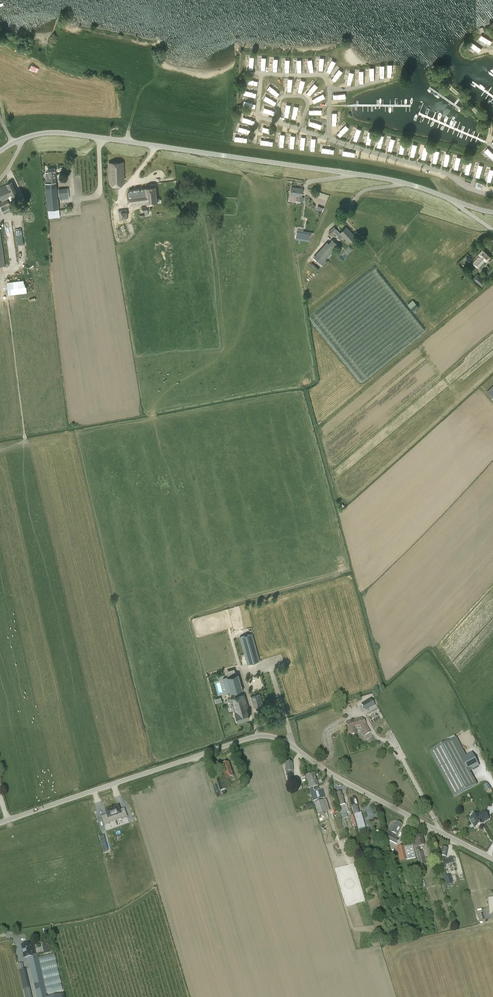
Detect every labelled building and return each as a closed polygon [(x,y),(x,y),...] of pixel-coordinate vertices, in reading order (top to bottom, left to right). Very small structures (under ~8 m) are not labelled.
[(469,55),(475,52),(472,45),(466,47),(469,55)] [(4,55),(11,59),(14,53),(6,50),(4,55)] [(328,72),(336,70),(334,64),(326,66),(328,72)] [(338,74),(332,76),(334,82),(340,80),(338,74)] [(309,120),(308,125),(321,130),(323,125),(309,120)] [(345,139),(348,131),(342,129),(339,137),(345,139)] [(391,145),(389,151),(396,153),(398,147),(391,145)] [(108,163),(109,183),(124,183),(123,163),(108,163)] [(45,183),(47,199),(48,211),(49,218),(60,217),(59,210),(58,198),(57,198),(56,182),(55,173),(55,168),(48,168),(49,182),(45,183)] [(14,199),(19,197),(12,182),(7,184),(3,186),(9,198),(10,200),(13,199),(14,199)] [(0,187),(0,197),(2,201),(9,198),(3,186),(0,187)] [(158,202),(156,186),(145,187),(145,189),(144,189),(143,188),(142,188),(142,190),(140,190),(140,188),(135,189),(135,190),(132,191),(133,196),(140,195),(141,197),(146,197),(147,205),(142,205),(143,212),(145,212),(145,215),(148,215),(147,207),(149,207),(149,203),(158,202)] [(296,196),(295,201),(301,201),(302,197),(301,197),(302,189),(292,187),(290,195),(296,196)] [(58,193),(59,193),(60,199),(69,198),(68,188),(58,189),(58,193)] [(7,199),(0,202),(0,206),(4,214),(15,209),(12,202),(9,203),(7,199)] [(28,203),(20,206),(23,212),(30,209),(28,203)] [(6,226),(10,264),(16,263),(12,226),(6,226)] [(338,237),(337,238),(339,240),(343,237),(348,242),(355,236),(346,227),(340,233),(334,226),(328,231),(332,236),(335,233),(338,237)] [(312,257),(314,258),(320,264),(322,266),(328,260),(327,259),(331,255),(330,254),(338,245),(332,240),(329,243),(327,241),(312,257)] [(487,261),(490,257),(483,250),(479,254),(479,253),(472,261),(479,269),(487,261)] [(482,286),(487,281),(478,273),(473,278),(482,286)] [(26,279),(11,281),(11,282),(6,282),(8,295),(28,292),(26,279)] [(410,308),(414,312),(419,307),(416,304),(410,308)] [(260,661),(252,633),(239,637),(247,665),(260,661)] [(236,674),(223,678),(227,694),(241,690),(236,674)] [(260,694),(250,697),(253,708),(263,705),(260,694)] [(245,695),(230,699),(234,712),(235,712),(237,722),(249,718),(247,709),(248,709),(245,695)] [(362,705),(366,711),(375,706),(371,700),(362,705)] [(365,735),(370,733),(362,719),(346,723),(350,736),(354,734),(352,730),(361,727),(365,735)] [(456,738),(430,752),(454,797),(477,785),(470,772),(473,770),(456,738)] [(220,766),(224,780),(233,777),(229,763),(220,766)] [(292,763),(285,764),(286,772),(286,779),(287,779),(287,784),(293,783),(292,772),(293,772),(292,763)] [(314,774),(306,776),(310,788),(309,789),(308,789),(313,804),(314,804),(317,816),(319,823),(329,820),(327,813),(330,812),(326,800),(325,800),(322,789),(319,790),(317,786),(314,774)] [(222,778),(216,779),(220,791),(226,790),(222,778)] [(340,807),(339,807),(341,814),(343,819),(348,817),(346,813),(343,806),(345,805),(341,792),(336,794),(340,807)] [(349,800),(354,815),(359,834),(365,833),(359,814),(359,812),(355,799),(349,800)] [(117,804),(110,805),(113,819),(124,816),(122,807),(117,808),(117,804)] [(113,819),(110,805),(102,809),(104,814),(99,815),(103,823),(113,819)] [(330,814),(333,823),(341,820),(338,811),(330,814)] [(475,828),(484,823),(483,823),(490,819),(485,811),(479,815),(479,814),(470,819),(475,828)] [(339,822),(334,824),(337,835),(346,832),(344,826),(340,827),(339,822)] [(389,836),(386,840),(396,845),(399,841),(395,839),(402,826),(396,822),(394,826),(392,825),(386,834),(389,836)] [(421,836),(414,838),(416,844),(413,844),(415,852),(420,851),(419,847),(424,846),(421,836)] [(400,862),(415,858),(412,844),(396,848),(400,862)] [(439,857),(439,859),(440,863),(443,873),(446,872),(445,869),(447,868),(446,865),(447,865),(446,861),(444,862),(443,859),(446,859),(446,858),(447,850),(441,848),(440,855),(439,854),(438,857),(439,857)] [(422,852),(416,853),(420,867),(426,865),(422,852)] [(42,945),(44,954),(51,953),(49,943),(42,945)] [(27,958),(36,996),(47,996),(38,955),(36,956),(33,944),(21,947),(24,959),(27,958)] [(24,969),(22,964),(17,965),(18,971),(23,990),(30,988),(25,969),(24,969)]
